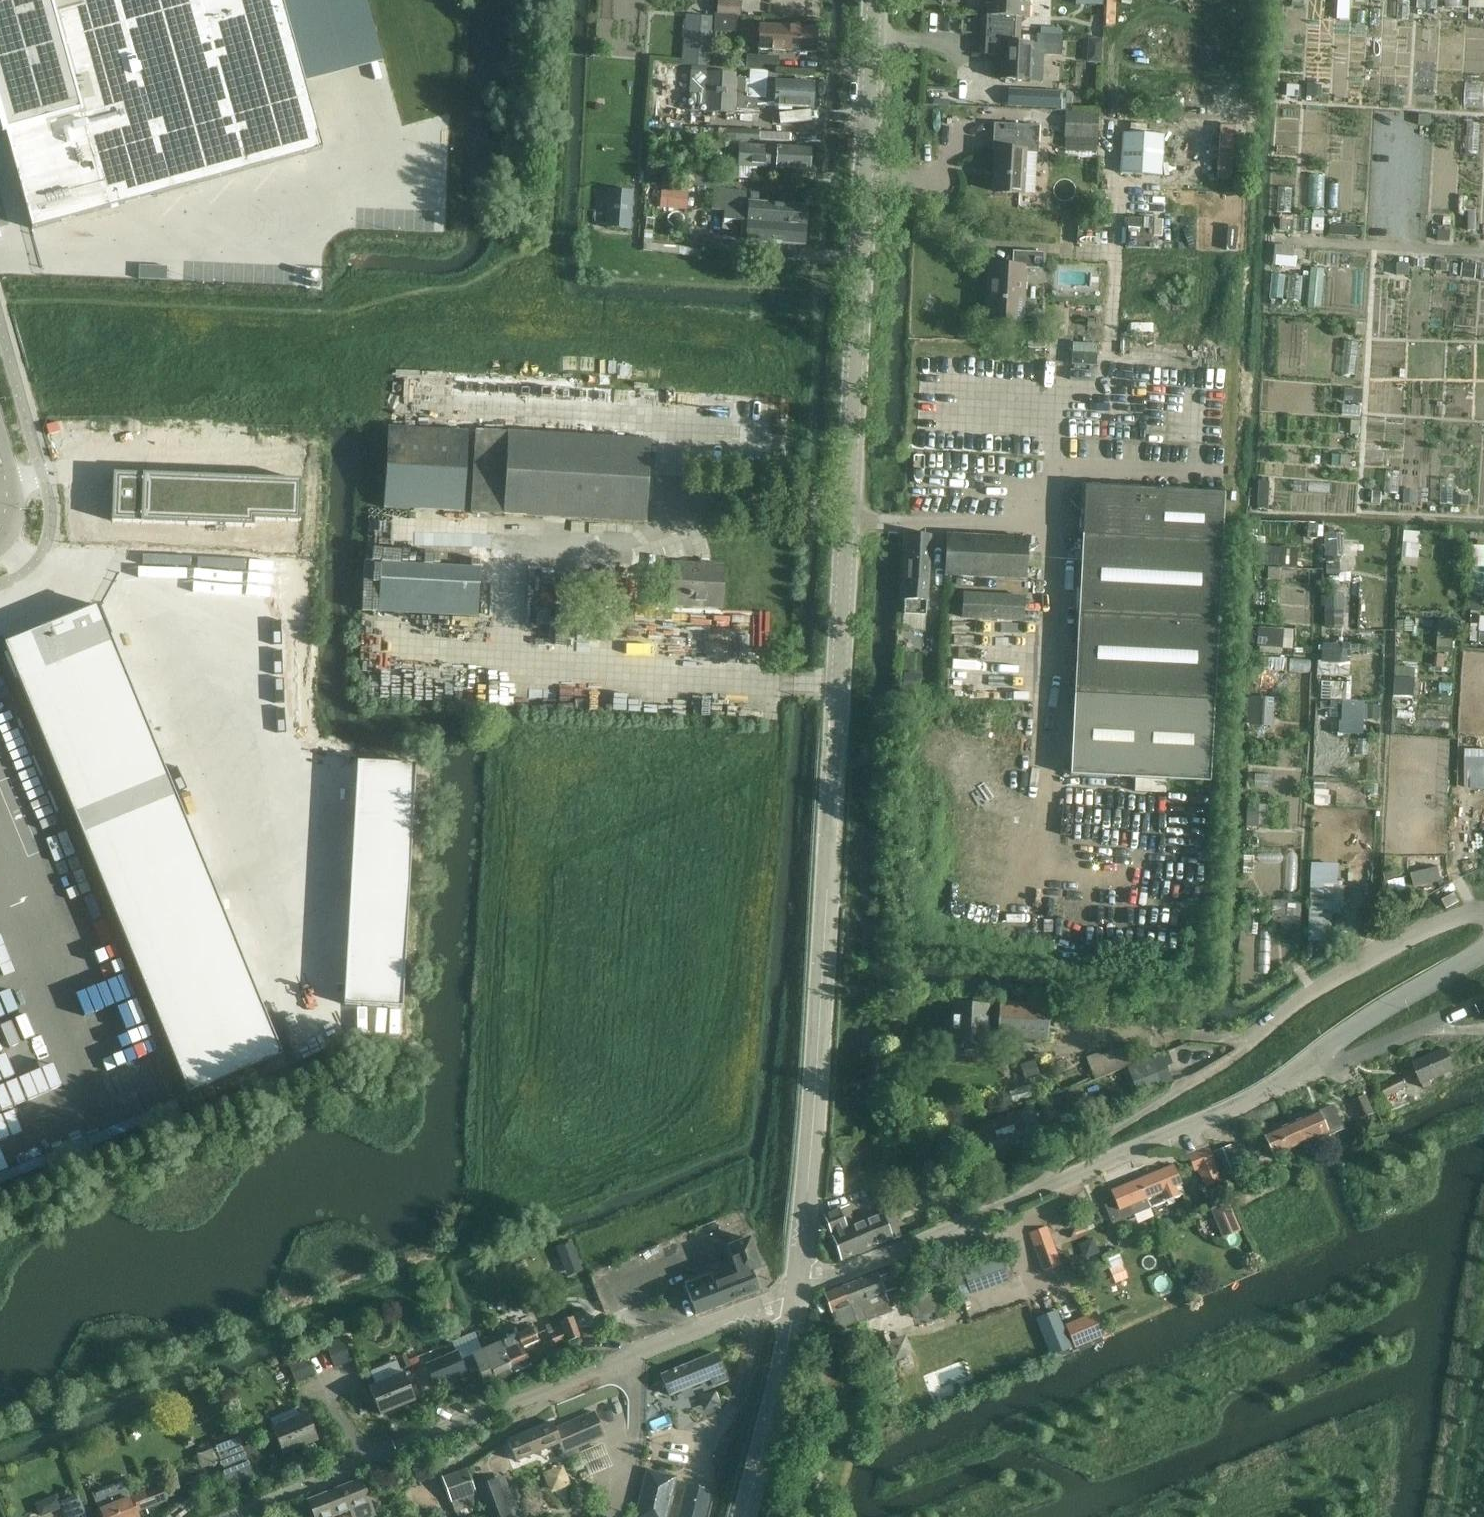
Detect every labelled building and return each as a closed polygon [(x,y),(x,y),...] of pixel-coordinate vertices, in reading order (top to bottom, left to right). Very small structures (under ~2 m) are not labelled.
[(32,230),(322,149),(304,85),(281,0),(0,0),(0,114),(32,230)] [(717,8),(715,8),(715,15),(735,16),(740,17),(741,2),(717,0),(717,8)] [(990,16),(1020,17),(1020,18),(1019,43),(1035,45),(1036,34),(1061,35),(1061,21),(1037,20),(1038,17),(1028,17),(1028,4),(1021,4),(1021,0),(990,0),(990,16)] [(685,14),(682,66),(709,68),(712,16),(685,14)] [(714,31),(734,32),(735,16),(715,15),(714,31)] [(980,15),(978,55),(1001,56),(1004,56),(1004,54),(1007,54),(1008,43),(1019,43),(1020,18),(1020,17),(990,16),(980,15)] [(816,29),(760,26),(758,50),(815,54),(816,29)] [(1001,56),(999,80),(1030,82),(1031,54),(1060,55),(1061,45),(1061,35),(1036,34),(1035,45),(1019,43),(1008,43),(1007,54),(1004,54),(1004,56),(1001,56)] [(1089,39),(1088,63),(1101,63),(1102,39),(1089,39)] [(746,56),(746,69),(777,70),(778,58),(746,56)] [(735,74),(696,72),(690,72),(688,111),(694,112),(758,115),(759,106),(811,109),(813,84),(766,81),(765,98),(748,98),(749,80),(735,79),(735,74)] [(1021,99),(1021,107),(1057,109),(1057,93),(1022,91),(1021,99)] [(1096,154),(1098,114),(1065,112),(1063,138),(1065,138),(1064,152),(1096,154)] [(1038,154),(1039,131),(1039,127),(993,124),(992,152),(996,152),(1024,153),(1038,154)] [(726,130),(684,128),(684,137),(725,139),(725,141),(758,143),(758,131),(726,129),(726,130)] [(1162,177),(1165,135),(1122,133),(1120,174),(1162,177)] [(723,142),(708,141),(707,152),(722,153),(723,142)] [(808,172),(809,150),(739,145),(737,166),(808,172)] [(1021,194),(1024,153),(996,152),(993,192),(1021,194)] [(710,188),(711,176),(712,172),(688,170),(686,186),(710,188)] [(713,189),(711,211),(724,212),(723,220),(747,222),(748,202),(749,192),(713,189)] [(632,192),(609,190),(606,228),(629,230),(632,192)] [(688,192),(661,190),(659,208),(686,211),(688,192)] [(748,202),(747,222),(805,227),(807,206),(748,202)] [(747,222),(746,242),(804,246),(805,227),(747,222)] [(986,320),(1021,322),(1024,269),(1042,270),(1043,254),(1012,252),(1011,267),(989,266),(986,320)] [(138,280),(158,281),(159,267),(139,266),(138,280)] [(463,513),(468,432),(388,428),(383,508),(463,513)] [(503,515),(645,523),(650,441),(508,433),(475,431),(470,513),(503,515)] [(111,520),(254,526),(254,518),(299,520),(301,479),(112,471),(111,520)] [(1082,535),(1078,616),(1070,775),(1209,782),(1218,623),(1217,623),(1221,542),(1223,495),(1084,487),(1070,500),(1083,514),(1082,535)] [(1400,543),(1399,559),(1410,559),(1411,544),(1414,544),(1415,530),(1401,529),(1400,543)] [(907,534),(903,616),(925,617),(930,535),(907,534)] [(947,536),(945,576),(949,577),(948,585),(965,586),(966,577),(1024,580),(1026,540),(947,536)] [(1333,540),(1324,540),(1324,559),(1325,559),(1325,575),(1339,575),(1339,558),(1334,559),(1333,540)] [(1352,556),(1351,571),(1368,572),(1369,557),(1352,556)] [(378,612),(477,617),(480,569),(380,564),(378,612)] [(723,568),(698,566),(672,565),(670,597),(688,598),(688,606),(721,608),(723,568)] [(1312,571),(1270,570),(1270,582),(1311,583),(1312,571)] [(973,619),(978,619),(1022,621),(1023,597),(963,595),(962,618),(973,619)] [(97,606),(4,645),(188,1093),(281,1055),(97,606)] [(978,619),(973,619),(973,624),(972,624),(971,638),(1020,640),(1021,626),(978,624),(978,619)] [(1291,632),(1254,631),(1254,650),(1290,650),(1291,632)] [(1247,688),(1246,722),(1265,723),(1268,657),(1255,657),(1253,688),(1247,688)] [(1414,668),(1393,667),(1392,699),(1413,700),(1414,668)] [(1379,705),(1357,705),(1356,720),(1379,720),(1379,705)] [(1367,742),(1356,742),(1356,757),(1367,757),(1367,742)] [(401,1008),(415,766),(356,762),(343,1005),(401,1008)] [(1256,805),(1246,805),(1245,829),(1266,830),(1267,798),(1256,798),(1256,805)] [(1310,885),(1307,932),(1324,932),(1331,933),(1333,892),(1334,893),(1335,884),(1323,883),(1323,886),(1310,885)] [(1459,902),(1454,894),(1442,901),(1447,909),(1459,902)] [(1286,904),(1286,918),(1300,918),(1300,904),(1286,904)] [(1324,932),(1307,932),(1307,944),(1323,944),(1324,932)] [(984,1045),(985,1006),(952,1005),(950,1043),(984,1045)] [(1045,1042),(1047,1011),(999,1008),(997,1039),(1045,1042)] [(1146,1079),(1139,1062),(1132,1044),(1087,1062),(1101,1097),(1111,1093),(1116,1105),(1155,1090),(1150,1078),(1146,1079)] [(1424,1089),(1431,1086),(1429,1081),(1455,1071),(1446,1049),(1412,1063),(1424,1089)] [(1406,1088),(1401,1076),(1380,1086),(1385,1098),(1406,1088)] [(1031,1085),(1008,1093),(1012,1104),(1035,1096),(1031,1085)] [(1366,1096),(1353,1102),(1356,1108),(1369,1102),(1366,1096)] [(1319,1112),(1289,1124),(1297,1144),(1320,1135),(1322,1139),(1343,1130),(1334,1110),(1332,1106),(1325,1109),(1319,1112)] [(1032,1108),(983,1126),(982,1124),(963,1131),(970,1151),(989,1144),(995,1159),(1028,1147),(1022,1129),(1037,1123),(1032,1108)] [(1289,1124),(1262,1135),(1271,1156),(1273,1155),(1275,1158),(1279,1157),(1277,1153),(1297,1144),(1289,1124)] [(1240,1169),(1230,1145),(1212,1153),(1222,1177),(1240,1169)] [(1188,1156),(1194,1170),(1196,1169),(1203,1189),(1222,1182),(1208,1147),(1188,1156)] [(1152,1208),(1182,1195),(1171,1167),(1141,1179),(1152,1208)] [(1152,1208),(1141,1179),(1109,1192),(1113,1201),(1102,1206),(1110,1225),(1152,1208)] [(707,1195),(689,1203),(692,1209),(709,1202),(707,1195)] [(1241,1232),(1228,1202),(1210,1210),(1222,1239),(1241,1232)] [(891,1241),(891,1239),(882,1215),(846,1230),(838,1210),(824,1216),(830,1234),(841,1261),(891,1241)] [(742,1220),(741,1218),(739,1213),(682,1238),(685,1245),(742,1220)] [(1047,1226),(1028,1233),(1039,1264),(1057,1257),(1047,1226)] [(688,1296),(695,1316),(722,1305),(757,1292),(750,1273),(761,1269),(750,1240),(729,1248),(740,1276),(715,1286),(710,1274),(684,1285),(688,1296)] [(1000,1258),(963,1270),(970,1290),(1007,1278),(1000,1258)] [(876,1274),(844,1287),(849,1306),(850,1305),(857,1324),(866,1321),(866,1322),(892,1313),(890,1309),(901,1305),(895,1288),(890,1274),(878,1278),(876,1274)] [(824,1295),(823,1295),(831,1313),(837,1329),(847,1328),(857,1324),(850,1305),(849,1306),(844,1287),(824,1295)] [(931,1294),(907,1302),(913,1320),(937,1312),(931,1294)] [(1056,1312),(1036,1320),(1051,1358),(1071,1351),(1056,1312)] [(1105,1336),(1095,1313),(1065,1326),(1074,1348),(1105,1336)] [(580,1340),(574,1326),(572,1320),(546,1330),(553,1349),(570,1342),(571,1344),(580,1340)] [(531,1331),(498,1345),(514,1375),(531,1368),(523,1348),(536,1343),(531,1331)] [(342,1341),(326,1348),(327,1351),(334,1368),(350,1361),(342,1341)] [(498,1383),(514,1375),(498,1345),(473,1356),(477,1366),(481,1372),(491,1368),(498,1383)] [(723,1373),(715,1353),(660,1375),(668,1395),(712,1378),(716,1386),(726,1382),(723,1373)] [(315,1375),(308,1358),(303,1360),(301,1354),(291,1358),(294,1365),(289,1367),(295,1383),(315,1375)] [(427,1368),(435,1385),(458,1375),(450,1358),(427,1368)] [(404,1373),(368,1388),(380,1416),(416,1401),(404,1373)] [(306,1413),(271,1428),(283,1455),(318,1441),(306,1413)] [(551,1422),(506,1440),(515,1463),(559,1445),(562,1454),(603,1437),(593,1413),(554,1429),(551,1422)] [(238,1439),(215,1448),(224,1472),(222,1473),(228,1487),(253,1477),(238,1439)] [(718,1441),(715,1453),(724,1456),(727,1443),(718,1441)] [(441,1476),(454,1513),(480,1504),(465,1467),(441,1476)] [(634,1516),(666,1516),(676,1477),(646,1470),(634,1516)] [(315,1516),(335,1516),(350,1511),(353,1516),(375,1516),(360,1480),(309,1501),(315,1516)] [(476,1491),(485,1516),(512,1516),(500,1481),(490,1486),(476,1491)] [(101,1516),(138,1516),(136,1511),(150,1506),(166,1499),(161,1487),(131,1499),(123,1482),(91,1495),(99,1513),(101,1516)] [(711,1491),(686,1485),(678,1516),(704,1516),(711,1491)] [(78,1498),(61,1505),(66,1516),(86,1516),(78,1498)]
